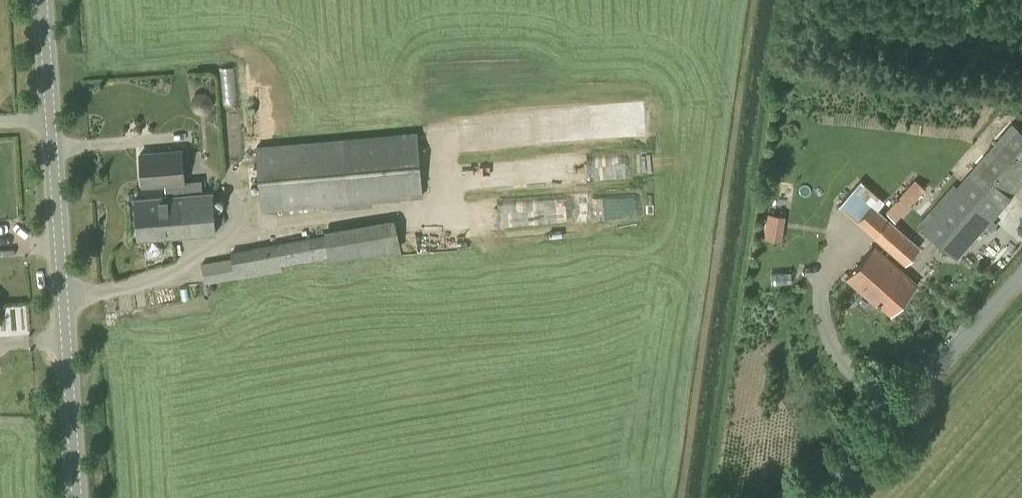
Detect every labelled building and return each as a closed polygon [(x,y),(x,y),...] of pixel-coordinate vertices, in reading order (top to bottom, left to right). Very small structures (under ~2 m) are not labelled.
[(566,112),(569,134),(576,133),(574,119),(592,116),(591,108),(566,112)] [(1021,185),(1021,133),(1012,125),(924,231),(956,260),(1021,185)] [(261,210),(423,196),(418,132),(256,146),(261,210)] [(167,194),(202,191),(202,181),(184,183),(181,151),(140,155),(143,187),(166,185),(167,194)] [(896,222),(925,188),(915,179),(885,212),(896,222)] [(202,191),(167,194),(167,197),(135,199),(138,239),(215,232),(212,192),(203,193),(202,191)] [(920,248),(862,196),(849,211),(836,200),(815,223),(831,238),(839,229),(837,227),(849,214),(905,264),(920,248)] [(782,239),(785,213),(766,211),(763,237),(782,239)] [(401,249),(396,219),(325,231),(324,226),(297,231),(299,238),(230,250),(231,258),(201,263),(204,283),(282,270),(281,264),(328,256),(329,261),(401,249)] [(891,314),(916,287),(902,274),(904,272),(875,247),(847,278),(876,304),(878,302),(891,314)] [(771,284),(791,283),(791,270),(770,272),(771,284)]
